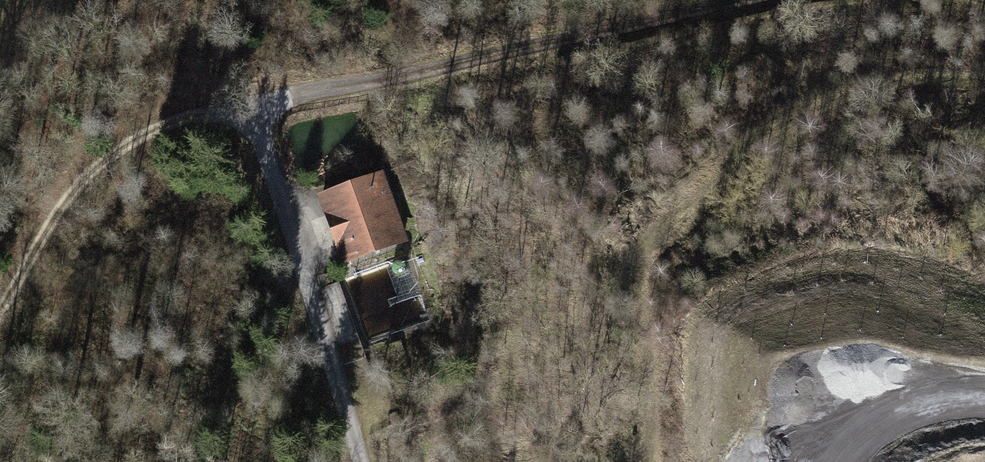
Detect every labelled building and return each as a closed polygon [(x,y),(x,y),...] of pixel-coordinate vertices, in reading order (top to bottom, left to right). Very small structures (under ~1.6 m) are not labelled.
[(384,174),(318,196),(343,269),(409,247),(384,174)]
